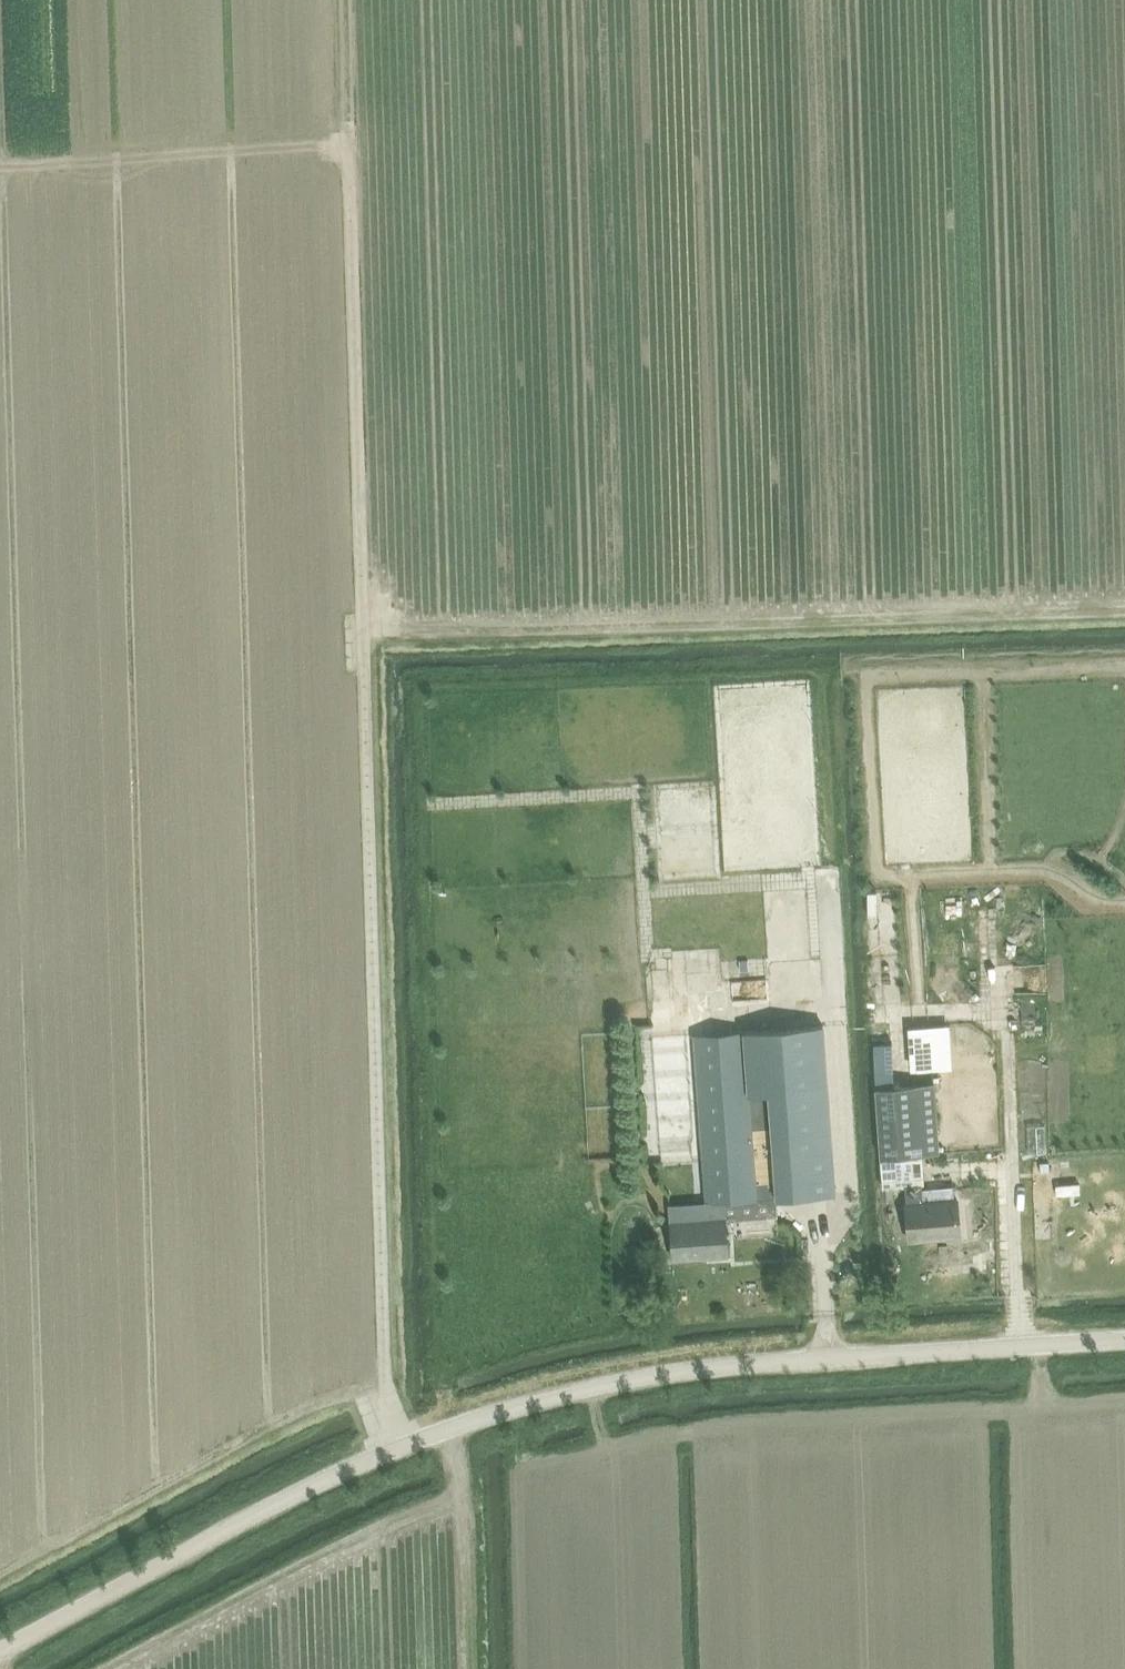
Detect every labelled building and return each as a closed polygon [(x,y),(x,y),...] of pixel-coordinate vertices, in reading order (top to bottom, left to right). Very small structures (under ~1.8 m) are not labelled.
[(655,990),(655,1015),(676,1015),(675,990),(655,990)] [(724,1198),(835,1190),(822,1023),(694,1033),(708,1217),(670,1220),(672,1257),(729,1252),(724,1198)] [(875,1086),(881,1158),(939,1154),(933,1082),(875,1086)] [(884,1159),(884,1171),(901,1171),(900,1158),(884,1159)] [(903,1185),(904,1202),(906,1201),(909,1240),(960,1236),(957,1197),(921,1200),(920,1183),(903,1185)]
